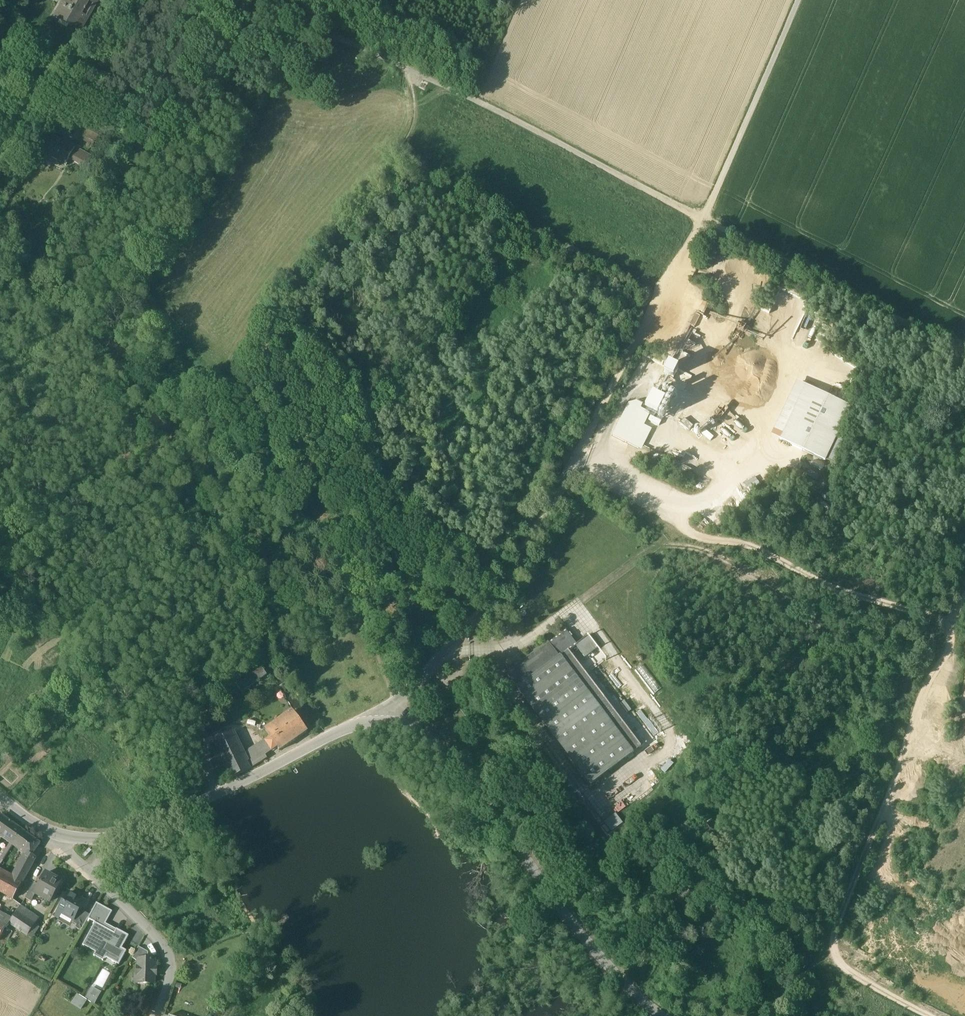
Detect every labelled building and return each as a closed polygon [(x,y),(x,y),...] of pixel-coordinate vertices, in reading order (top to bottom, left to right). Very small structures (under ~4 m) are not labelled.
[(66,1),(61,9),(64,11),(58,22),(76,32),(81,23),(84,25),(99,0),(64,0),(66,1)] [(99,137),(86,130),(82,137),(95,144),(97,140),(99,137)] [(62,140),(53,135),(50,142),(48,141),(46,144),(48,145),(43,154),(52,159),(66,166),(69,160),(76,149),(70,146),(71,144),(62,139),(62,140)] [(95,160),(76,149),(69,160),(89,171),(95,160)] [(52,159),(43,154),(40,159),(49,164),(52,159)] [(708,305),(702,302),(697,312),(703,315),(708,305)] [(745,325),(738,322),(735,328),(742,332),(745,325)] [(676,367),(668,363),(663,372),(671,377),(676,367)] [(668,390),(655,383),(652,388),(653,389),(665,395),(666,395),(668,390)] [(851,406),(806,384),(780,438),(825,460),(825,459),(837,436),(851,406)] [(665,395),(653,389),(644,407),(656,413),(665,395)] [(641,399),(629,403),(613,434),(626,440),(628,441),(633,431),(644,436),(648,427),(640,422),(641,420),(642,421),(647,412),(639,408),(643,400),(641,399)] [(644,436),(633,431),(628,441),(638,446),(644,436)] [(846,440),(837,436),(825,459),(835,463),(846,440)] [(682,458),(671,453),(669,457),(680,463),(682,458)] [(549,644),(507,675),(518,689),(559,657),(549,644)] [(559,657),(518,689),(590,784),(591,784),(591,785),(632,753),(559,657)] [(658,687),(644,664),(638,667),(651,691),(658,687)] [(260,666),(236,685),(242,691),(265,672),(260,666)] [(307,732),(292,711),(282,718),(297,739),(307,732)] [(297,739),(282,718),(265,731),(271,739),(277,748),(279,751),(297,739)] [(232,733),(214,742),(232,778),(250,770),(243,756),(232,733)] [(271,739),(266,743),(271,751),(272,752),(277,748),(271,739)] [(265,743),(243,756),(250,770),(260,763),(267,759),(265,756),(271,751),(266,743),(265,743)] [(1,816),(0,817),(0,834),(14,844),(23,831),(1,816)] [(40,844),(23,831),(14,844),(27,853),(31,856),(31,855),(40,844)] [(27,853),(12,880),(21,885),(36,858),(31,855),(31,856),(27,853)] [(0,873),(0,892),(14,899),(21,885),(12,880),(0,873)] [(61,882),(46,873),(39,886),(34,894),(35,894),(50,902),(61,882)] [(34,883),(25,898),(31,902),(35,894),(34,894),(39,886),(34,883)] [(84,902),(68,893),(56,917),(59,918),(61,913),(73,920),(78,912),(84,902)] [(112,912),(96,903),(90,915),(88,919),(95,923),(82,945),(95,952),(93,956),(102,961),(105,957),(119,965),(126,951),(122,949),(129,936),(116,929),(114,933),(104,927),(112,912)] [(22,904),(16,912),(23,917),(26,911),(28,908),(22,904)] [(38,919),(26,911),(23,917),(35,925),(38,919)] [(23,917),(16,912),(9,924),(27,936),(35,925),(23,917)] [(78,912),(73,920),(71,923),(77,925),(77,926),(83,915),(78,912)] [(84,912),(83,915),(77,926),(77,925),(75,928),(81,931),(83,927),(88,919),(90,915),(84,912)] [(9,918),(0,914),(0,936),(9,918)] [(148,952),(138,947),(132,958),(137,961),(138,961),(138,959),(148,959),(148,952)] [(148,959),(138,959),(138,961),(138,967),(137,967),(137,975),(138,975),(138,983),(154,983),(154,975),(156,975),(156,968),(154,968),(154,959),(148,959)] [(100,992),(91,987),(84,998),(87,1000),(93,1004),(100,992)] [(79,995),(75,1002),(74,1000),(72,1004),(81,1010),(87,1000),(84,998),(79,995)]
